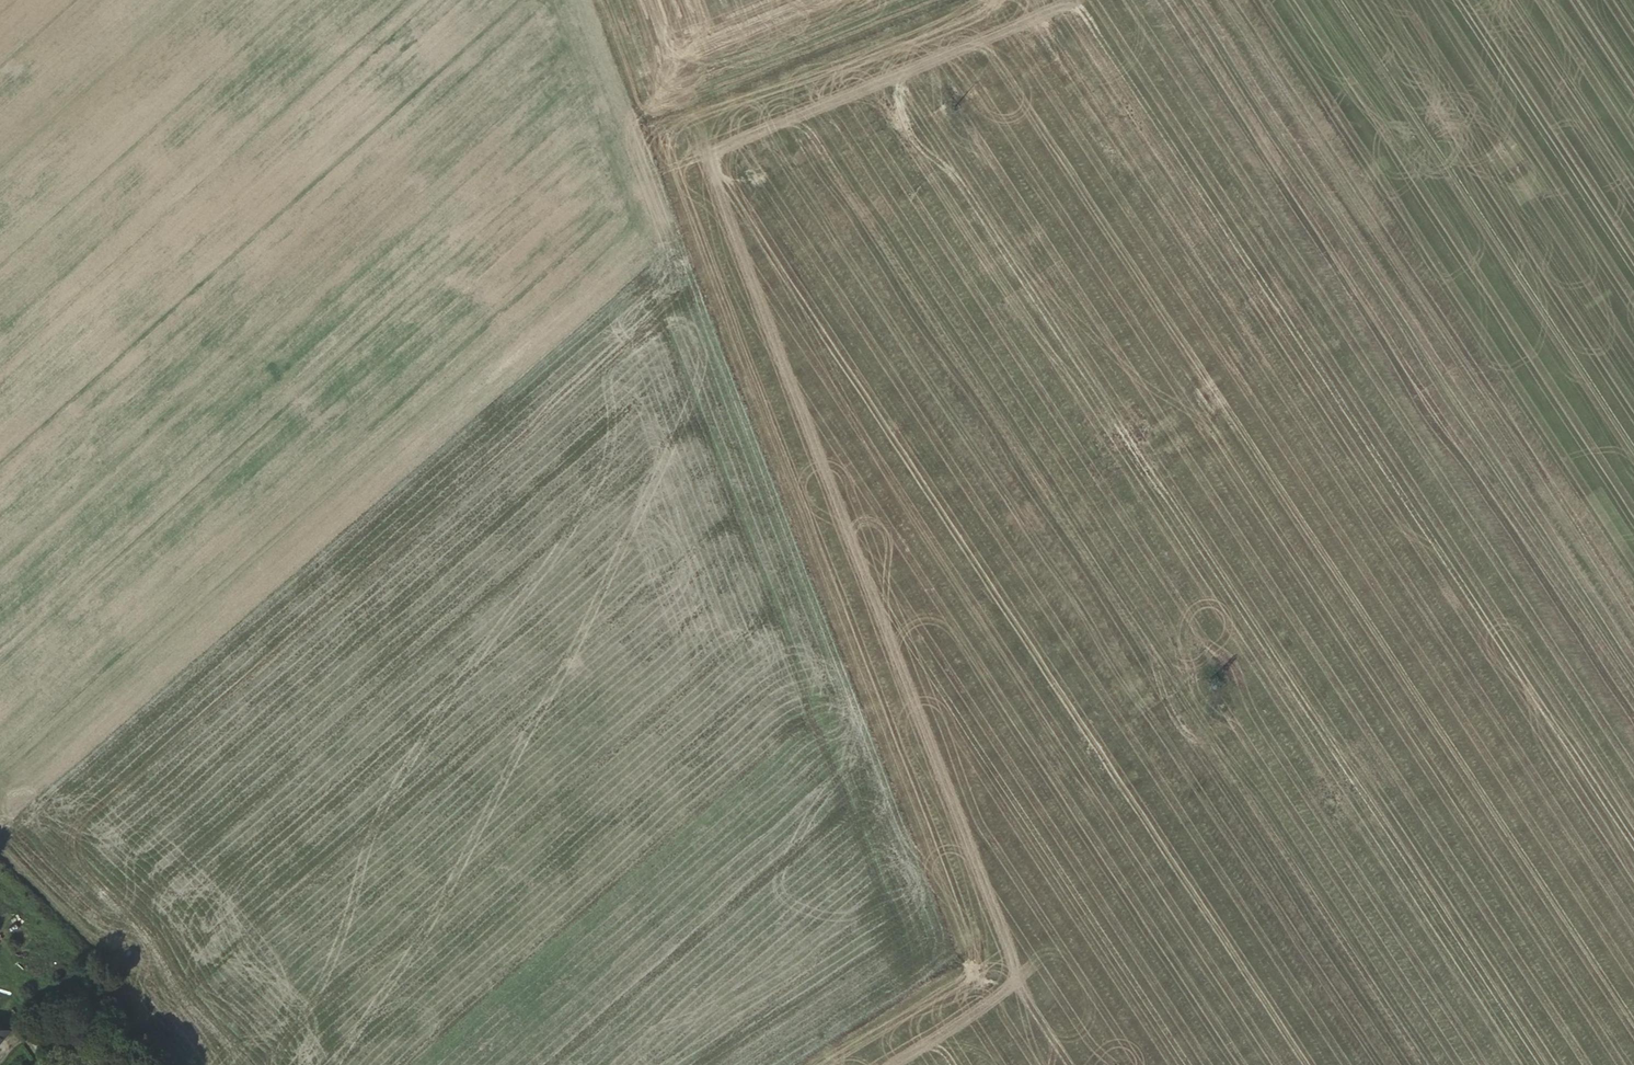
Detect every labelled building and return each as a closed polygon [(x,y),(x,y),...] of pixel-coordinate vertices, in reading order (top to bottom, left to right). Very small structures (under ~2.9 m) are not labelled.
[(128,1041),(136,1032),(123,1019),(115,1029),(128,1041)]
